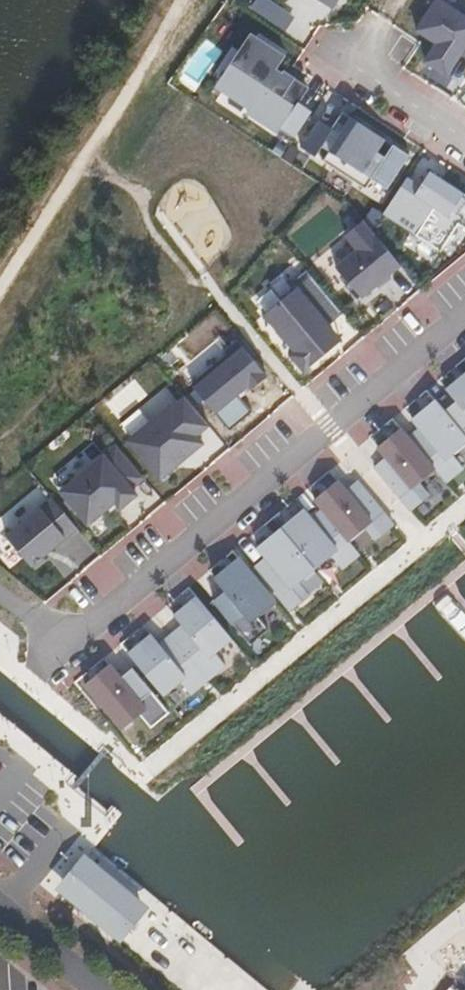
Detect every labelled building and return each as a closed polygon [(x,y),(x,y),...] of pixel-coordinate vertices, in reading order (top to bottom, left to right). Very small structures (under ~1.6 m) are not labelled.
[(417,30),(437,43),(425,62),(447,76),(464,48),(464,16),(440,0),(436,0),(417,30)] [(228,68),(233,72),(239,63),(268,83),(280,65),(285,57),(250,34),(228,68)] [(233,72),(219,93),(278,134),(279,133),(293,141),(312,112),(299,103),(311,84),(280,65),(268,83),(239,63),(233,72)] [(301,147),(366,189),(372,179),(385,187),(406,155),(389,145),(378,161),(371,156),(382,140),(343,114),(332,131),(318,122),(301,147)] [(384,212),(397,220),(389,233),(439,266),(464,226),(464,203),(425,177),(417,189),(405,181),(384,212)] [(401,265),(363,220),(345,235),(357,249),(336,267),(361,298),(401,265)] [(280,345),(294,362),(317,343),(311,335),(326,323),(299,290),(284,303),(289,308),(269,324),(284,342),(280,345)] [(193,389),(219,420),(254,390),(258,394),(270,384),(234,341),(222,351),(229,359),(193,389)] [(464,435),(464,377),(451,389),(458,396),(443,409),(464,435)] [(219,420),(222,423),(258,394),(254,390),(219,420)] [(437,472),(450,487),(464,475),(451,460),(464,449),(464,435),(443,409),(437,401),(417,417),(423,425),(409,437),(437,472)] [(173,406),(133,439),(161,474),(181,457),(178,453),(198,437),(210,427),(191,404),(179,414),(173,406)] [(374,466),(416,516),(431,503),(419,487),(437,472),(409,437),(402,429),(384,445),(390,453),(374,466)] [(198,437),(178,453),(181,457),(201,440),(198,437)] [(118,445),(61,491),(91,523),(115,502),(120,508),(137,494),(132,488),(144,478),(118,445)] [(316,501),(323,509),(355,547),(369,535),(379,547),(398,530),(357,480),(345,490),(339,482),(316,501)] [(49,500),(2,539),(26,568),(74,530),(49,500)] [(303,512),(282,529),(320,575),(337,562),(347,573),(364,559),(355,547),(323,509),(309,520),(303,512)] [(265,556),(249,569),(291,619),(311,603),(301,591),(320,575),(282,529),(259,548),(265,556)] [(220,594),(205,606),(247,656),(265,641),(256,629),(274,614),(236,568),(214,586),(220,594)] [(186,622),(171,635),(213,685),(228,672),(218,659),(229,650),(191,605),(180,613),(186,622)] [(130,655),(137,663),(169,702),(184,689),(194,700),(213,685),(171,635),(152,650),(146,643),(130,655)] [(112,671),(94,686),(131,733),(150,717),(160,728),(178,713),(169,702),(137,663),(118,678),(112,671)] [(80,851),(53,885),(116,939),(146,904),(80,851)]
